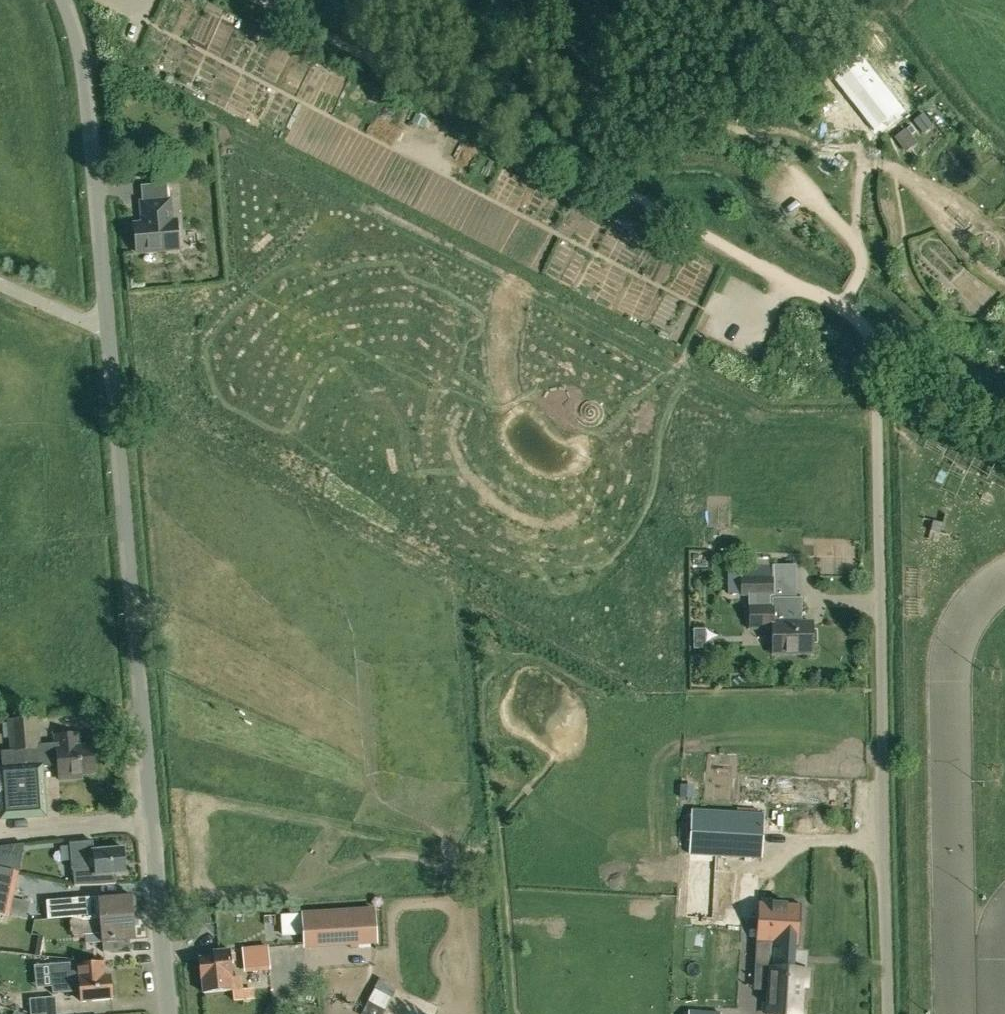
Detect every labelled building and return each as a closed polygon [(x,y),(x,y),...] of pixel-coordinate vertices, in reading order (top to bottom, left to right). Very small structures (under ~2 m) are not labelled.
[(906,115),(861,58),(833,81),(878,137),(906,115)] [(416,113),(409,126),(423,133),(429,120),(416,113)] [(932,126),(922,114),(913,121),(923,133),(932,126)] [(916,132),(911,125),(907,129),(912,135),(916,132)] [(903,147),(912,139),(905,130),(895,137),(903,147)] [(135,224),(137,252),(179,248),(176,221),(171,221),(170,200),(142,202),(143,216),(144,216),(145,223),(135,224)] [(667,335),(660,331),(657,336),(664,340),(667,335)] [(743,578),(743,567),(743,566),(729,566),(730,594),(743,594),(743,578)] [(774,578),(743,578),(743,594),(774,594),(774,578)] [(749,606),(750,628),(773,627),(773,654),(813,653),(812,623),(803,623),(802,595),(773,596),(773,605),(749,606)] [(13,751),(1,752),(2,768),(0,768),(0,787),(2,819),(46,816),(43,780),(42,765),(58,764),(59,778),(81,776),(81,773),(94,772),(92,746),(79,747),(78,734),(56,736),(57,744),(38,746),(36,719),(10,721),(13,751)] [(692,810),(690,854),(761,858),(764,814),(692,810)] [(18,873),(24,844),(0,847),(0,869),(18,873)] [(73,862),(75,885),(100,885),(99,875),(126,873),(124,848),(93,851),(93,860),(73,862)] [(9,916),(13,896),(18,873),(0,869),(0,914),(9,916)] [(135,897),(131,896),(131,894),(89,898),(90,910),(70,911),(71,917),(84,920),(133,916),(132,907),(136,905),(135,897)] [(793,945),(798,945),(800,905),(759,903),(757,943),(762,943),(762,951),(776,952),(775,968),(771,968),(768,1013),(800,1013),(802,987),(807,987),(808,970),(792,969),(793,945)] [(376,939),(374,909),(303,913),(304,944),(376,939)] [(304,937),(303,913),(283,915),(284,939),(304,937)] [(65,936),(72,935),(102,933),(103,952),(114,954),(131,953),(130,939),(134,939),(133,916),(84,920),(71,917),(64,918),(65,936)] [(268,946),(242,948),(244,972),(255,971),(270,970),(268,946)] [(214,957),(199,958),(201,979),(203,979),(204,992),(232,990),(230,976),(233,976),(230,950),(213,951),(214,957)] [(110,976),(104,977),(103,963),(71,966),(71,972),(51,974),(53,993),(80,991),(81,1002),(112,999),(110,976)] [(370,1002),(384,1009),(391,996),(377,989),(370,1002)] [(30,999),(31,1013),(57,1013),(55,997),(30,999)] [(370,1002),(363,1013),(381,1013),(384,1009),(370,1002)]
